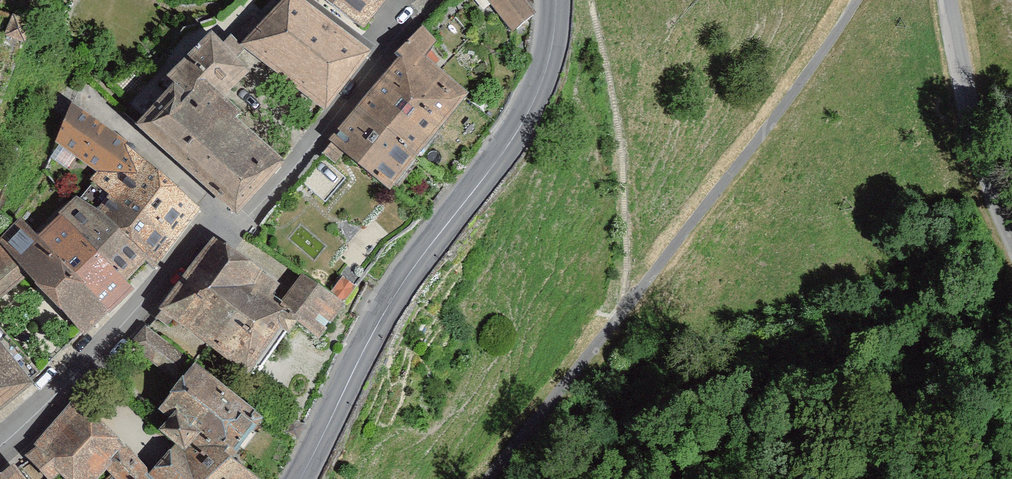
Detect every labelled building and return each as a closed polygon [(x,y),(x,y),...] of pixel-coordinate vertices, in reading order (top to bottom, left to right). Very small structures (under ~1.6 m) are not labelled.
[(294,0),(269,0),(233,45),(311,108),(357,51),(294,0)] [(352,29),(372,0),(315,0),(352,29)] [(500,30),(521,13),(511,0),(477,0),(500,30)] [(7,18),(0,37),(21,45),(28,26),(7,18)] [(388,55),(315,146),(371,193),(456,94),(413,57),(419,40),(408,26),(383,49),(388,55)] [(127,125),(226,215),(273,164),(222,118),(228,111),(215,100),(250,62),(219,34),(210,43),(200,34),(159,80),(164,85),(127,125)] [(70,109),(50,147),(90,173),(35,237),(20,220),(0,244),(0,301),(19,287),(74,341),(124,293),(119,285),(139,266),(147,275),(192,210),(127,151),(70,109)] [(330,301),(293,272),(268,305),(259,298),(267,288),(208,243),(154,314),(234,375),(273,324),(298,343),(330,301)] [(33,373),(0,329),(0,401),(33,373)] [(93,478),(244,478),(223,459),(250,421),(132,330),(119,346),(165,384),(144,409),(159,422),(149,433),(164,446),(140,471),(69,394),(13,446),(19,452),(13,457),(33,478),(89,478),(91,477),(93,478)] [(7,463),(0,468),(0,478),(18,478),(7,463)]
